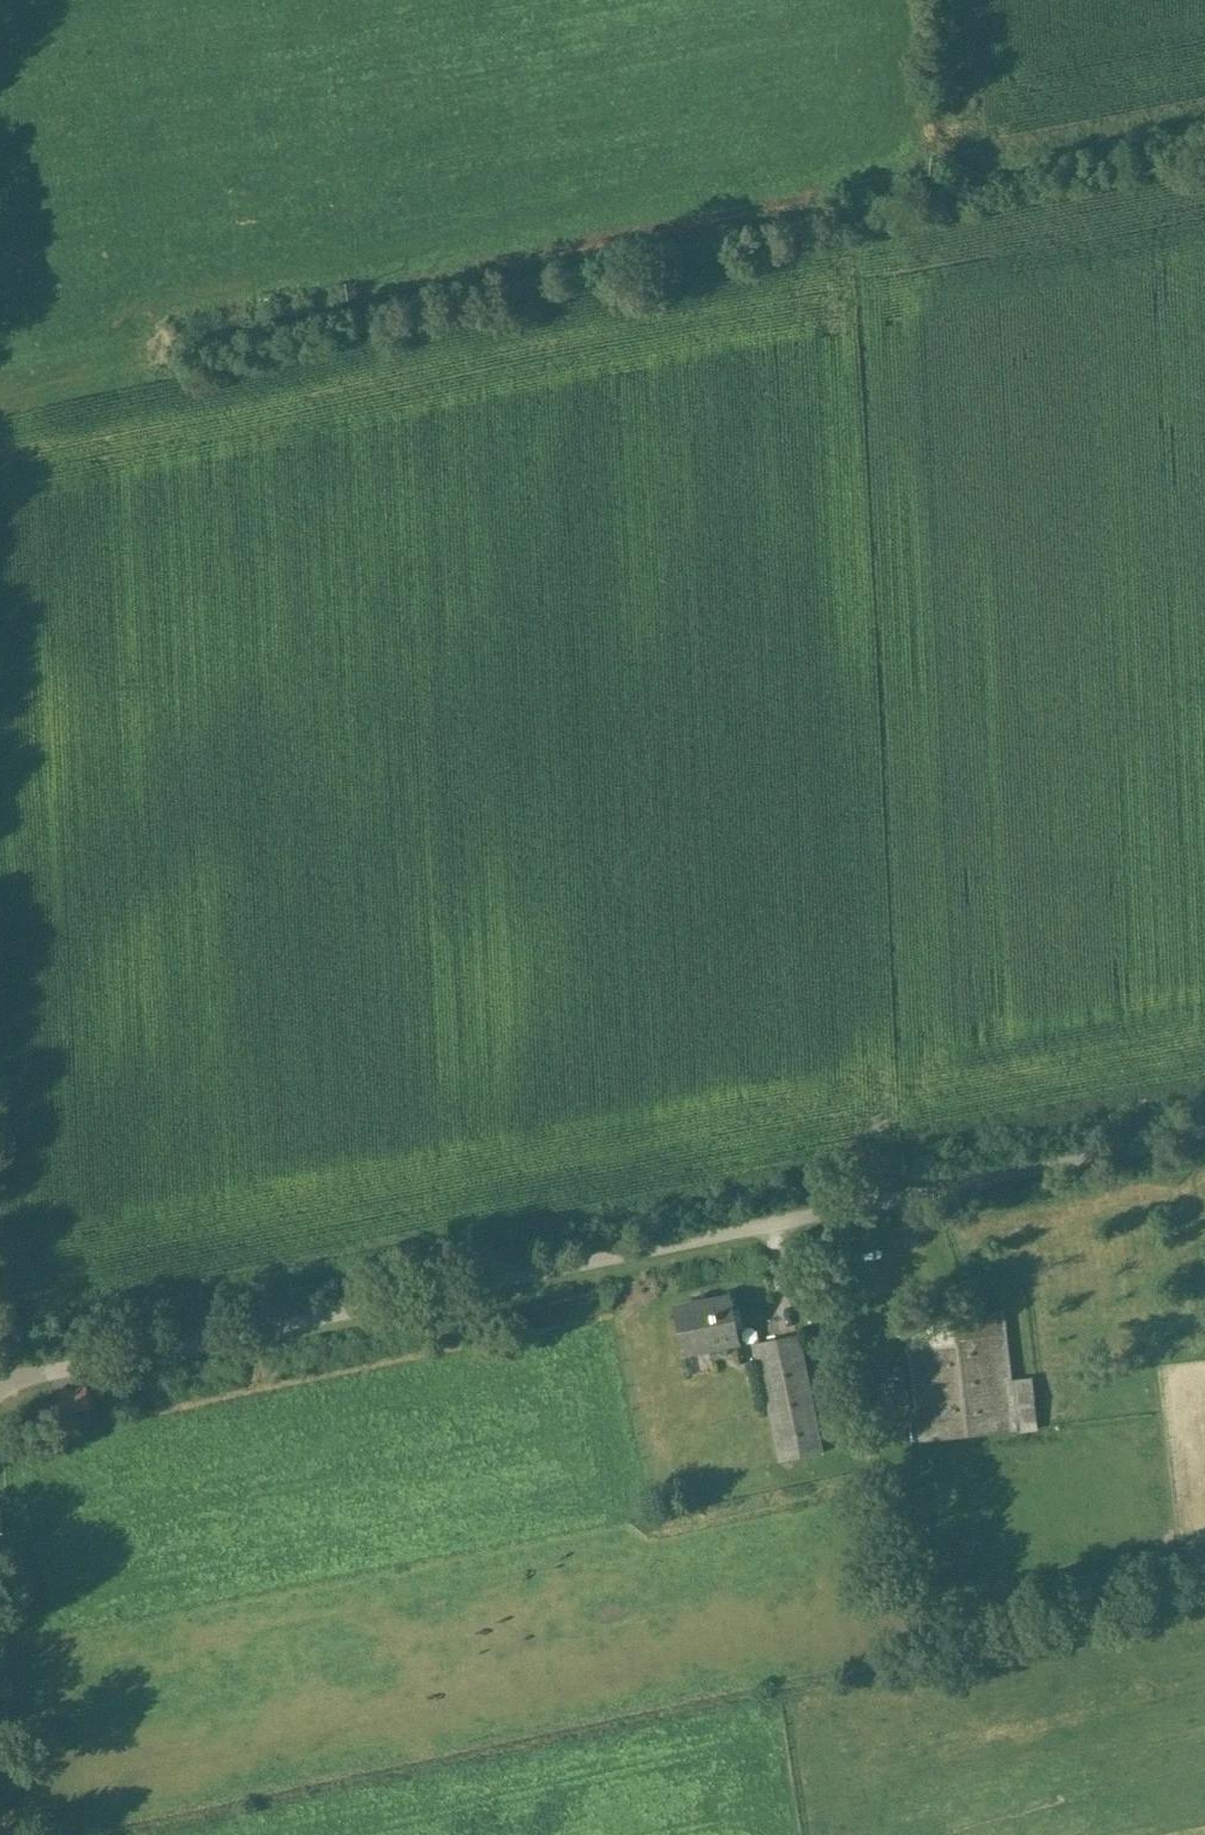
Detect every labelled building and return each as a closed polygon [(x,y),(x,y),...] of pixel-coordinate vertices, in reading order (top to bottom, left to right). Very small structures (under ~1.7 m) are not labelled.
[(729,1297),(673,1309),(683,1354),(739,1342),(729,1297)] [(1002,1311),(906,1322),(920,1441),(1037,1428),(1031,1381),(1010,1383),(1002,1311)] [(796,1335),(754,1344),(779,1461),(821,1452),(796,1335)] [(86,1385),(57,1391),(62,1416),(91,1410),(86,1385)]
